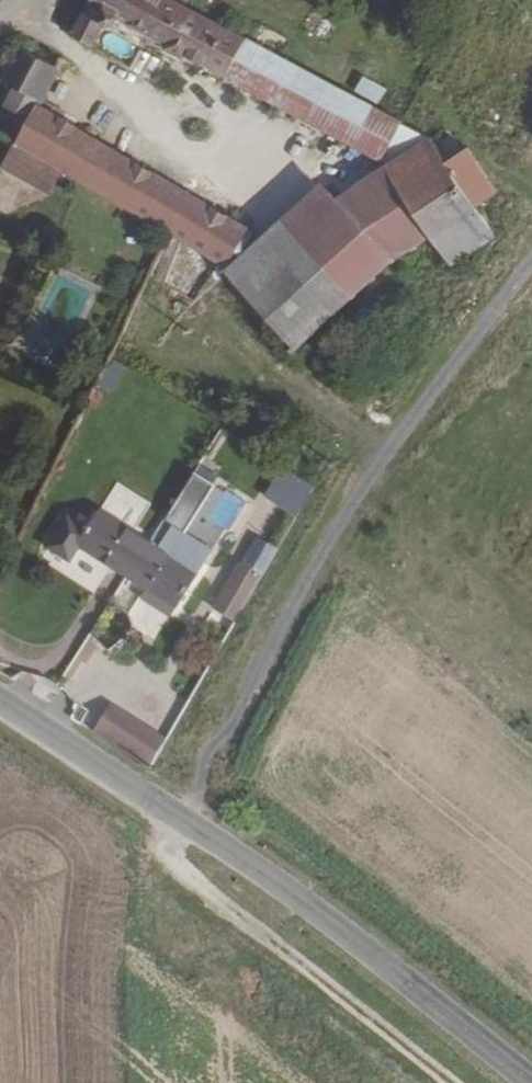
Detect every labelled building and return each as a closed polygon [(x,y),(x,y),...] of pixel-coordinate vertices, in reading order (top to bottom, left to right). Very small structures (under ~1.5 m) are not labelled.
[(177,0),(81,0),(62,33),(81,45),(103,10),(384,157),(391,145),(399,149),(392,163),(424,145),(422,142),(410,122),(177,0)] [(51,61),(13,39),(0,61),(0,73),(7,78),(33,92),(51,61)] [(362,76),(356,88),(379,99),(385,87),(362,76)] [(28,100),(33,92),(7,78),(0,90),(0,107),(19,119),(8,138),(169,226),(185,236),(205,199),(28,100)] [(472,174),(443,129),(422,142),(424,145),(451,188),(472,174)] [(277,326),(425,233),(464,208),(451,188),(424,145),(392,163),(228,262),(239,268),(277,326)] [(224,259),(245,220),(205,199),(185,236),(224,259)] [(483,239),(464,208),(425,233),(444,264),(483,239)] [(296,514),(315,486),(283,463),(264,490),(296,514)] [(124,568),(148,533),(101,501),(87,519),(68,506),(48,536),(69,551),(80,536),(124,568)] [(171,600),(210,542),(173,516),(156,539),(148,533),(124,568),(141,579),(169,599),(171,600)] [(271,549),(285,528),(273,519),(258,541),(271,549)] [(244,596),(273,551),(271,549),(258,541),(252,537),(223,582),(244,596)] [(169,599),(141,579),(136,587),(164,606),(169,599)] [(107,715),(118,700),(102,688),(91,704),(107,715)]
